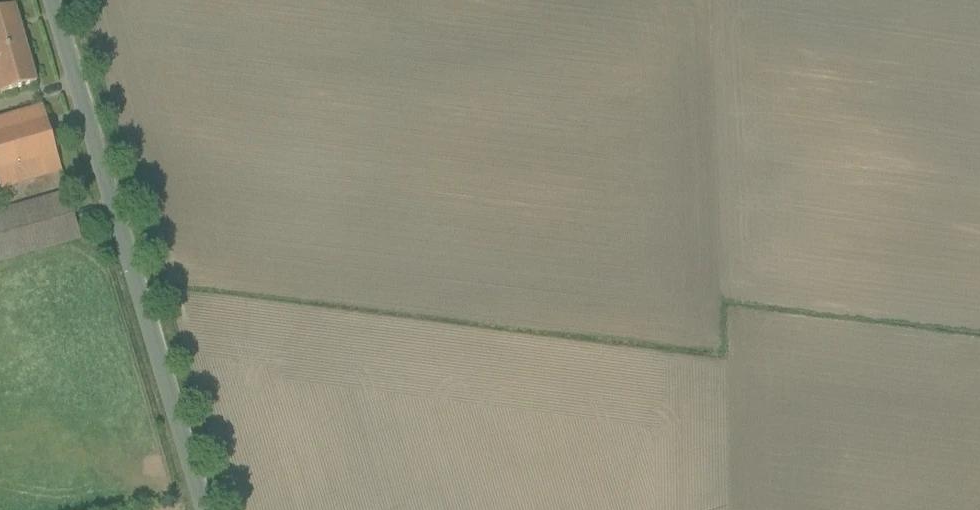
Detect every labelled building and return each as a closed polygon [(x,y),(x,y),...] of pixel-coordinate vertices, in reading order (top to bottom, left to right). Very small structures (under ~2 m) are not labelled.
[(36,84),(14,7),(0,11),(0,94),(36,84)] [(61,172),(42,108),(0,119),(0,189),(61,172)] [(81,239),(68,193),(0,212),(0,262),(81,239)]
